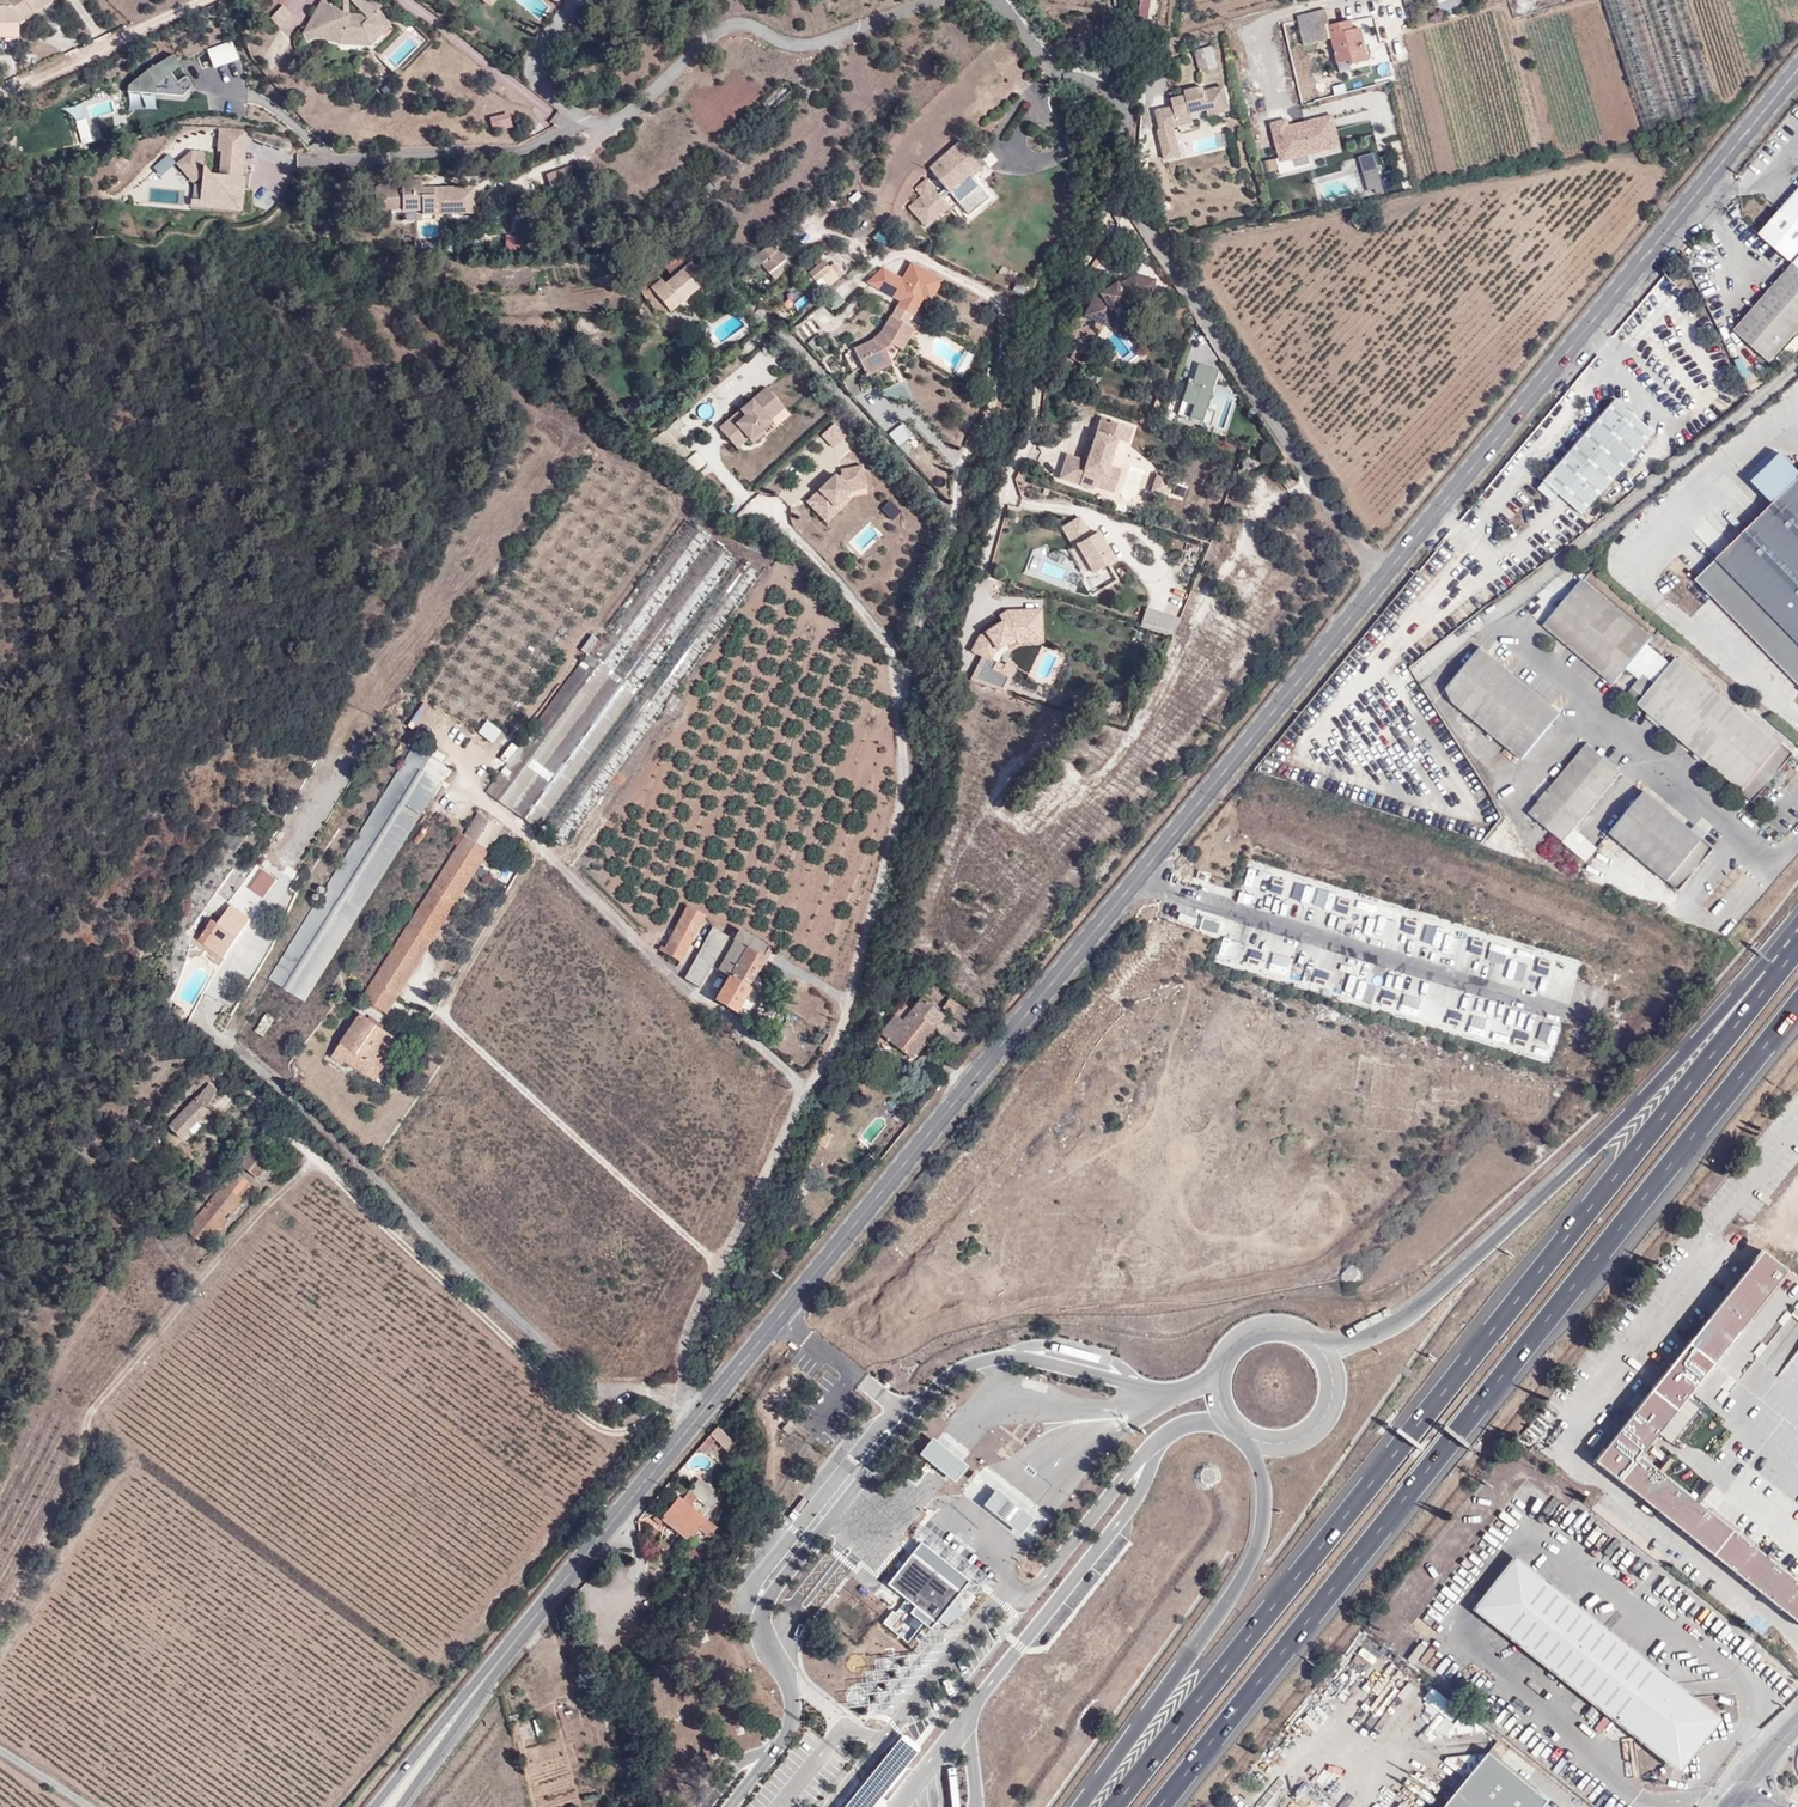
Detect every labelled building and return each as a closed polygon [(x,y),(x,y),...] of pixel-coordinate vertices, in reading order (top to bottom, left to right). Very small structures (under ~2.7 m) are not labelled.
[(20,22),(54,0),(0,0),(0,22),(20,22)] [(322,0),(305,33),(321,37),(314,28),(328,3),(322,0)] [(344,12),(340,9),(332,40),(333,40),(334,34),(346,38),(371,39),(386,23),(376,13),(379,9),(383,6),(377,0),(364,0),(359,5),(367,14),(365,16),(351,15),(349,14),(344,12)] [(1404,1),(1408,12),(1419,9),(1416,0),(1407,0),(1404,1)] [(1441,14),(1461,7),(1459,0),(1437,0),(1441,14)] [(321,37),(332,40),(340,9),(328,3),(314,28),(321,37)] [(283,7),(271,19),(278,26),(290,14),(283,7)] [(387,29),(386,17),(379,9),(376,13),(386,23),(371,39),(346,38),(334,34),(333,40),(342,43),(372,45),(387,29)] [(1351,20),(1330,25),(1327,9),(1298,16),(1304,46),(1332,39),(1338,64),(1351,60),(1352,65),(1369,61),(1362,28),(1354,29),(1351,20)] [(238,58),(232,41),(207,50),(213,67),(238,58)] [(1156,51),(1155,42),(1146,45),(1146,51),(1143,51),(1143,61),(1153,60),(1152,51),(1156,51)] [(1218,67),(1213,47),(1195,51),(1200,71),(1218,67)] [(1019,59),(1028,69),(1033,66),(1024,55),(1019,59)] [(134,112),(155,103),(154,99),(191,85),(187,74),(175,78),(171,68),(179,64),(176,56),(120,78),(134,112)] [(1210,116),(1231,110),(1225,86),(1200,91),(1187,95),(1173,98),(1175,105),(1157,110),(1162,130),(1193,122),(1191,113),(1208,109),(1210,116)] [(80,143),(101,138),(96,116),(114,112),(110,96),(71,106),(80,143)] [(1279,161),(1340,146),(1332,112),(1288,123),(1287,116),(1269,121),(1279,161)] [(507,113),(490,117),(491,122),(508,118),(507,113)] [(491,122),(493,131),(510,127),(508,118),(491,122)] [(1340,140),(1375,131),(1372,120),(1337,129),(1340,140)] [(223,154),(221,178),(205,177),(202,205),(193,204),(193,211),(243,216),(246,181),(244,181),(248,134),(222,133),(220,154),(223,154)] [(966,196),(979,185),(972,177),(968,172),(978,164),(959,141),(928,167),(939,180),(918,196),(929,209),(957,185),(966,196)] [(1373,150),(1358,155),(1370,191),(1384,187),(1373,150)] [(151,166),(159,175),(175,162),(167,153),(151,166)] [(1382,185),(1398,183),(1393,153),(1377,156),(1382,185)] [(177,168),(193,187),(205,177),(207,155),(193,154),(177,168)] [(1277,161),(1280,173),(1296,168),(1293,157),(1277,161)] [(972,177),(982,169),(978,164),(968,172),(972,177)] [(570,165),(546,174),(550,187),(564,182),(574,174),(570,165)] [(711,196),(728,180),(719,170),(708,179),(710,182),(703,188),(711,196)] [(422,212),(422,216),(474,214),(474,189),(425,190),(425,183),(402,183),(402,189),(377,190),(377,211),(402,210),(402,212),(422,212)] [(1760,235),(1790,262),(1797,253),(1797,192),(1760,235)] [(1353,219),(1359,229),(1367,224),(1361,214),(1353,219)] [(885,245),(890,235),(878,228),(873,238),(885,245)] [(504,235),(505,249),(524,248),(522,233),(504,235)] [(771,242),(755,255),(768,272),(784,259),(771,242)] [(674,266),(678,272),(689,262),(678,249),(661,264),(667,272),(674,266)] [(839,258),(833,251),(829,254),(835,261),(839,258)] [(812,263),(815,267),(809,273),(814,279),(815,281),(831,268),(829,266),(835,261),(829,254),(823,259),(820,256),(812,263)] [(787,257),(784,259),(768,272),(766,275),(769,280),(791,262),(787,257)] [(1735,331),(1771,363),(1797,332),(1797,260),(1735,331)] [(669,312),(705,281),(689,262),(678,272),(664,284),(652,270),(634,284),(660,315),(666,309),(669,312)] [(910,314),(915,305),(918,307),(922,297),(930,301),(941,279),(910,264),(902,281),(882,271),(868,284),(901,300),(892,316),(891,315),(881,332),(872,340),(854,349),(866,374),(891,363),(886,351),(884,348),(890,342),(892,344),(901,349),(913,327),(907,324),(912,315),(910,314)] [(823,289),(837,276),(831,268),(815,281),(823,289)] [(1156,280),(1135,276),(1132,278),(1143,295),(1153,297),(1156,280)] [(1112,311),(1138,294),(1143,295),(1132,278),(1120,286),(1118,283),(1101,295),(1097,293),(1086,316),(1105,325),(1110,314),(1112,311)] [(819,292),(823,289),(815,281),(814,279),(810,282),(819,292)] [(797,286),(786,293),(795,309),(806,302),(797,286)] [(822,328),(833,321),(824,308),(814,314),(822,328)] [(570,328),(577,328),(576,314),(569,314),(570,328)] [(1111,328),(1116,317),(1110,314),(1105,325),(1111,328)] [(886,351),(892,344),(890,342),(884,348),(886,351)] [(1193,360),(1178,414),(1227,428),(1237,392),(1212,386),(1217,367),(1193,360)] [(767,387),(719,428),(729,439),(741,429),(748,438),(753,443),(763,434),(760,431),(772,422),(770,419),(783,407),(767,387)] [(1615,398),(1544,479),(1546,481),(1559,493),(1583,514),(1654,432),(1615,398)] [(1102,421),(1094,444),(1090,443),(1109,469),(1110,466),(1119,440),(1129,444),(1133,429),(1111,422),(1110,424),(1102,421)] [(888,432),(897,445),(911,434),(901,422),(888,432)] [(669,456),(687,442),(672,424),(652,440),(662,453),(669,456)] [(833,448),(845,437),(833,424),(821,435),(833,448)] [(748,438),(741,429),(729,439),(737,448),(748,438)] [(1061,479),(1094,490),(1096,486),(1099,476),(1106,478),(1109,469),(1090,443),(1085,459),(1089,460),(1088,463),(1068,456),(1061,479)] [(695,451),(687,457),(695,469),(704,463),(695,451)] [(1716,594),(1797,686),(1797,471),(1781,454),(1752,482),(1774,504),(1695,580),(1713,598),(1716,594)] [(841,471),(842,476),(839,478),(834,483),(831,480),(808,502),(822,518),(834,506),(835,507),(849,494),(851,492),(867,489),(863,467),(841,471)] [(1096,486),(1114,492),(1117,481),(1112,473),(1109,469),(1106,478),(1099,476),(1096,486)] [(1121,470),(1118,469),(1112,473),(1117,481),(1121,470)] [(1153,491),(1164,494),(1169,479),(1158,476),(1153,491)] [(1538,491),(1551,503),(1559,493),(1546,481),(1538,491)] [(827,523),(853,499),(849,494),(835,507),(834,506),(822,518),(827,523)] [(1093,573),(1115,561),(1099,532),(1092,536),(1081,517),(1063,527),(1074,546),(1077,545),(1093,573)] [(564,849),(763,576),(687,521),(487,793),(564,849)] [(1543,626),(1614,684),(1627,669),(1646,645),(1652,638),(1582,580),(1543,626)] [(1042,633),(1041,614),(1041,610),(1007,611),(1012,620),(1006,624),(1005,621),(980,636),(972,650),(990,660),(995,650),(1006,643),(1017,635),(1032,635),(1032,632),(1036,632),(1042,633)] [(1007,611),(1001,615),(1005,621),(1006,624),(1012,620),(1007,611)] [(1171,635),(1176,621),(1146,611),(1142,625),(1171,635)] [(1019,642),(1042,642),(1042,633),(1036,632),(1032,632),(1032,635),(1017,635),(1006,643),(1009,648),(1019,642)] [(1052,686),(1063,653),(1040,644),(1028,678),(1052,686)] [(1644,697),(1671,666),(1646,645),(1627,669),(1640,679),(1633,687),(1644,697)] [(1481,647),(1447,689),(1455,703),(1522,760),(1561,714),(1481,647)] [(1791,754),(1677,659),(1671,666),(1644,697),(1639,704),(1753,800),(1791,754)] [(1005,666),(996,662),(993,669),(1002,673),(1005,666)] [(1011,678),(1016,668),(1006,664),(1005,666),(1002,673),(1011,678)] [(1632,688),(1627,694),(1639,704),(1644,697),(1632,688)] [(1587,744),(1529,813),(1563,842),(1586,861),(1596,850),(1573,830),(1621,773),(1587,744)] [(373,893),(449,770),(441,763),(414,747),(271,979),(306,1001),(373,893)] [(1610,833),(1679,891),(1714,849),(1645,791),(1610,833)] [(389,1013),(503,829),(479,814),(364,998),(389,1013)] [(238,854),(258,825),(252,821),(232,850),(238,854)] [(265,899),(279,880),(265,870),(252,890),(265,899)] [(1282,893),(1284,879),(1272,877),(1269,891),(1282,893)] [(1323,907),(1346,916),(1352,901),(1329,892),(1323,907)] [(1299,893),(1297,913),(1307,914),(1308,894),(1299,893)] [(707,916),(704,914),(689,906),(664,953),(683,963),(707,916)] [(1353,906),(1350,923),(1370,926),(1373,909),(1353,906)] [(252,921),(235,908),(224,927),(212,949),(220,956),(232,940),(237,943),(252,921)] [(1397,932),(1402,915),(1380,909),(1375,926),(1397,932)] [(1406,917),(1402,930),(1414,934),(1419,921),(1406,917)] [(1203,918),(1201,927),(1217,930),(1218,921),(1203,918)] [(212,949),(224,927),(214,921),(200,941),(212,949)] [(750,987),(770,955),(738,935),(735,940),(716,929),(686,979),(701,988),(714,966),(732,977),(717,1001),(735,1012),(750,987)] [(738,935),(770,955),(773,949),(741,930),(738,935)] [(1442,948),(1462,949),(1463,933),(1443,932),(1442,948)] [(1218,958),(1226,959),(1230,937),(1222,935),(1218,958)] [(1570,1002),(1580,965),(1471,937),(1467,952),(1476,954),(1470,976),(1570,1002)] [(206,959),(212,949),(200,941),(197,938),(195,959),(206,959)] [(220,968),(237,943),(232,940),(220,956),(215,964),(220,968)] [(1180,941),(1179,948),(1196,951),(1197,944),(1180,941)] [(1246,960),(1260,965),(1264,952),(1251,948),(1246,960)] [(1281,974),(1287,958),(1268,951),(1263,967),(1281,974)] [(760,994),(750,987),(735,1012),(746,1018),(760,994)] [(1384,989),(1382,998),(1394,1000),(1395,992),(1384,989)] [(1399,1005),(1416,1011),(1421,996),(1404,990),(1399,1005)] [(914,991),(896,1015),(902,1020),(921,997),(914,991)] [(902,1020),(896,1015),(891,1011),(877,1030),(879,1033),(875,1038),(880,1043),(885,1038),(909,1058),(944,1015),(921,997),(902,1020)] [(943,1005),(957,1014),(962,1005),(948,997),(943,1005)] [(1520,1054),(1551,1062),(1561,1022),(1499,1006),(1492,1031),(1500,1033),(1497,1043),(1509,1046),(1510,1043),(1522,1046),(1520,1054)] [(1447,1020),(1457,1024),(1462,1013),(1451,1009),(1447,1020)] [(977,1034),(986,1022),(973,1012),(964,1024),(977,1034)] [(1488,1034),(1490,1013),(1481,1013),(1479,1033),(1488,1034)] [(369,1076),(395,1038),(361,1014),(332,1057),(342,1063),(345,1059),(369,1076)] [(265,1039),(275,1020),(267,1016),(257,1034),(265,1039)] [(401,1042),(395,1038),(369,1076),(375,1080),(401,1042)] [(211,1087),(209,1089),(217,1097),(219,1095),(211,1087)] [(217,1097),(209,1089),(169,1127),(180,1140),(197,1123),(208,1112),(207,1111),(217,1097)] [(208,1112),(197,1123),(203,1128),(213,1117),(208,1112)] [(997,1142),(986,1155),(998,1165),(1009,1152),(997,1142)] [(256,1183),(271,1164),(254,1149),(185,1230),(204,1245),(242,1199),(238,1196),(252,1181),(256,1183)] [(1763,1251),(1595,1462),(1797,1624),(1797,1279),(1763,1251)] [(1260,1387),(1271,1399),(1289,1382),(1278,1370),(1260,1387)] [(717,1441),(730,1453),(738,1446),(719,1428),(699,1450),(705,1454),(717,1441)] [(932,1435),(919,1451),(938,1466),(954,1479),(967,1464),(951,1451),(932,1435)] [(738,1446),(730,1453),(733,1456),(741,1449),(738,1446)] [(715,1512),(723,1500),(722,1498),(702,1480),(691,1493),(707,1507),(701,1515),(708,1521),(715,1512)] [(732,1487),(728,1486),(726,1485),(722,1498),(723,1500),(728,1500),(732,1487)] [(998,1491),(984,1507),(1003,1523),(1021,1537),(1034,1521),(1017,1506),(998,1491)] [(698,1533),(708,1521),(701,1515),(707,1507),(691,1493),(684,1501),(680,1498),(664,1519),(659,1515),(655,1519),(662,1525),(665,1520),(688,1540),(695,1531),(698,1533)] [(1028,1498),(1021,1504),(1032,1518),(1039,1512),(1028,1498)] [(728,1500),(723,1500),(719,1508),(724,1509),(728,1500)] [(717,1529),(713,1525),(708,1521),(702,1531),(709,1536),(712,1538),(717,1529)] [(697,1536),(684,1554),(691,1560),(699,1550),(702,1552),(704,1554),(712,1538),(709,1536),(702,1531),(699,1537),(697,1536)] [(671,1546),(662,1540),(656,1548),(659,1550),(662,1546),(668,1551),(671,1546)] [(912,1554),(888,1585),(936,1623),(959,1593),(912,1554)] [(1490,1620),(1532,1568),(1524,1562),(1483,1614),(1490,1620)] [(1667,1760),(1709,1708),(1532,1568),(1490,1620),(1667,1760)] [(1618,1601),(1606,1620),(1613,1624),(1625,1606),(1618,1601)] [(900,1617),(893,1611),(883,1624),(890,1629),(900,1617)] [(1757,1612),(1747,1620),(1759,1636),(1769,1628),(1757,1612)] [(1434,1706),(1443,1694),(1432,1686),(1423,1698),(1434,1706)] [(1724,1720),(1709,1708),(1667,1760),(1682,1772),(1724,1720)] [(519,1720),(510,1722),(514,1737),(522,1734),(519,1720)] [(1494,1751),(1462,1791),(1482,1806),(1547,1806),(1553,1799),(1494,1751)] [(1462,1791),(1449,1806),(1482,1806),(1462,1791)]
